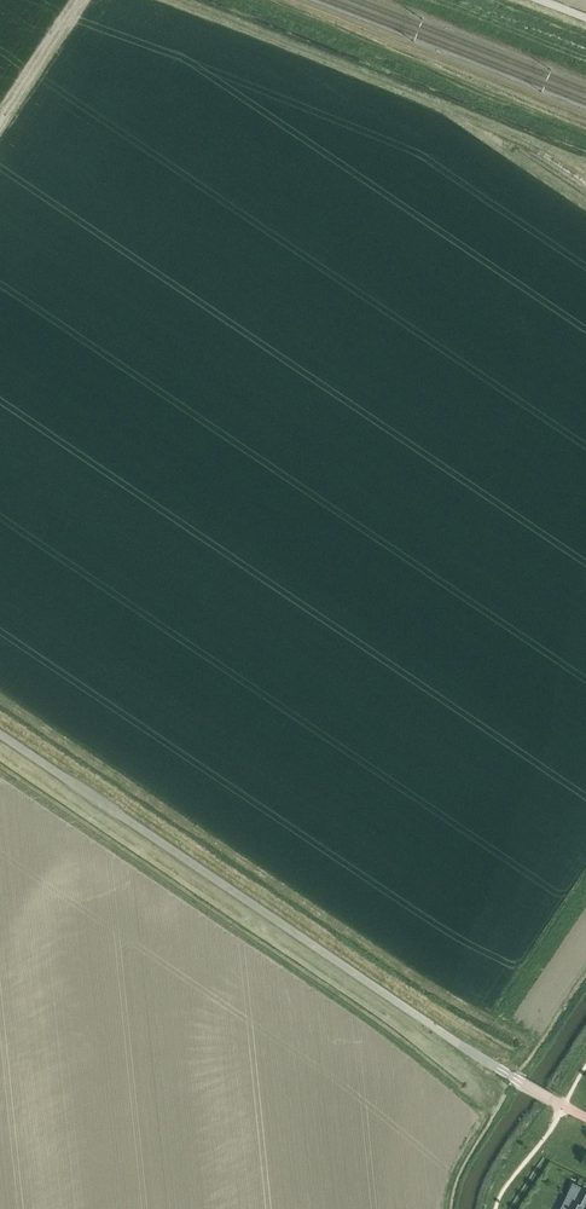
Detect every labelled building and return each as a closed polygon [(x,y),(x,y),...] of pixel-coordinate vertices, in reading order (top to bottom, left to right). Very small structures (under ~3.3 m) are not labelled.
[(573,1182),(568,1193),(569,1192),(574,1194),(567,1208),(585,1208),(585,1188),(573,1182)]
